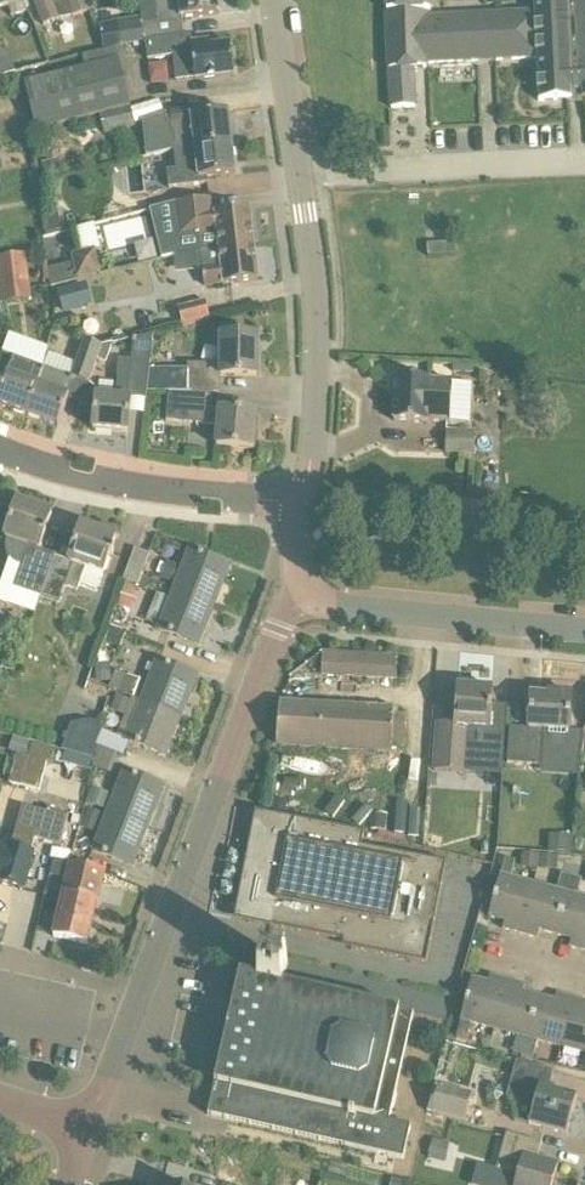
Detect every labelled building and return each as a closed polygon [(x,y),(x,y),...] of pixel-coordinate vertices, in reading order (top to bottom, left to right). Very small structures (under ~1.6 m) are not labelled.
[(10,8),(13,17),(28,13),(23,0),(0,0),(0,12),(10,8)] [(44,26),(59,20),(76,17),(91,12),(87,0),(35,0),(44,26)] [(143,26),(146,40),(180,36),(179,20),(220,15),(219,0),(156,0),(157,24),(143,26)] [(392,109),(415,108),(414,69),(427,68),(427,65),(478,62),(476,16),(428,18),(428,13),(431,13),(430,0),(388,0),(392,109)] [(495,15),(497,61),(537,59),(539,102),(573,101),(572,99),(582,98),(582,100),(584,100),(584,0),(535,0),(535,13),(495,15)] [(116,22),(120,48),(146,43),(146,40),(143,26),(142,18),(116,22)] [(193,34),(180,36),(146,40),(146,43),(149,60),(174,57),(177,82),(197,79),(197,80),(234,76),(231,45),(213,47),(212,41),(194,43),(193,34)] [(100,115),(131,107),(120,59),(25,85),(37,131),(100,115)] [(105,134),(136,126),(131,107),(100,115),(105,134)] [(147,157),(176,150),(233,144),(229,112),(212,114),(211,107),(171,112),(172,117),(167,117),(166,114),(143,120),(147,157)] [(208,178),(236,175),(233,144),(176,150),(178,171),(168,172),(170,189),(209,185),(208,178)] [(52,162),(43,164),(47,180),(62,177),(60,167),(52,162)] [(202,251),(254,245),(250,209),(216,213),(215,198),(174,203),(178,240),(200,237),(202,251)] [(47,236),(63,231),(58,211),(42,215),(47,236)] [(83,249),(102,246),(99,224),(80,226),(83,249)] [(254,245),(202,251),(206,286),(225,284),(225,285),(258,281),(254,245)] [(78,279),(101,274),(95,250),(71,256),(73,264),(76,279),(78,279)] [(0,258),(0,281),(3,304),(30,300),(24,255),(0,258)] [(78,281),(78,279),(76,279),(73,264),(48,269),(51,288),(78,281)] [(63,314),(88,307),(81,284),(57,290),(63,314)] [(177,308),(182,326),(209,319),(205,301),(177,308)] [(44,368),(50,350),(10,336),(4,354),(14,358),(0,396),(0,406),(27,416),(27,414),(44,368)] [(148,391),(150,372),(154,337),(135,342),(133,363),(121,362),(117,399),(97,397),(94,430),(128,433),(131,400),(146,401),(148,391)] [(189,372),(150,372),(148,391),(170,391),(215,392),(221,392),(221,377),(258,378),(258,337),(221,337),(221,366),(189,365),(189,372)] [(86,340),(72,379),(44,368),(27,414),(27,416),(59,427),(76,380),(90,385),(98,361),(103,347),(86,340)] [(113,344),(103,347),(98,361),(106,364),(113,344)] [(428,424),(428,423),(452,424),(454,383),(431,381),(431,380),(397,378),(395,422),(428,424)] [(214,410),(215,392),(170,391),(167,422),(219,427),(217,447),(254,450),(258,414),(214,410)] [(447,432),(446,452),(476,453),(476,433),(447,432)] [(462,514),(483,515),(484,502),(462,501),(462,514)] [(22,568),(14,590),(40,599),(53,564),(37,558),(53,514),(18,502),(5,540),(7,540),(7,543),(6,545),(6,547),(6,549),(7,551),(7,553),(8,555),(9,557),(10,559),(11,561),(13,563),(14,564),(16,565),(18,566),(20,567),(22,568)] [(97,591),(110,554),(114,556),(115,552),(112,551),(117,537),(114,536),(115,534),(114,531),(104,528),(101,529),(101,531),(82,525),(77,540),(63,535),(53,564),(40,599),(60,606),(66,588),(78,593),(81,585),(97,591)] [(382,548),(384,541),(381,536),(374,534),(363,541),(363,539),(361,540),(371,556),(372,555),(371,554),(382,548)] [(182,547),(167,542),(165,547),(180,552),(182,547)] [(136,550),(125,582),(140,587),(151,556),(136,550)] [(175,590),(215,606),(231,566),(190,551),(175,590)] [(199,647),(200,645),(215,606),(175,590),(159,631),(199,647)] [(120,649),(126,636),(111,630),(106,644),(120,649)] [(16,651),(0,647),(0,662),(12,666),(16,651)] [(198,677),(157,662),(142,702),(182,718),(198,677)] [(96,684),(111,683),(110,664),(95,665),(96,684)] [(128,692),(132,674),(115,671),(112,689),(128,692)] [(434,769),(470,772),(473,730),(491,731),(494,690),(457,687),(454,733),(437,732),(434,769)] [(119,733),(131,696),(116,691),(104,728),(119,733)] [(542,770),(543,751),(568,752),(572,696),(549,694),(549,698),(532,697),(529,736),(511,734),(509,767),(542,770)] [(182,718),(142,702),(134,721),(126,742),(166,757),(182,718)] [(408,712),(280,705),(278,744),(392,751),(392,749),(405,749),(408,712)] [(71,726),(63,751),(94,760),(102,725),(90,722),(71,726)] [(9,753),(16,755),(27,758),(32,742),(13,737),(9,753)] [(32,742),(27,758),(46,763),(53,765),(58,750),(32,742)] [(16,755),(8,784),(39,792),(46,763),(27,758),(16,755)] [(85,758),(82,769),(91,772),(93,764),(94,761),(85,758)] [(109,812),(149,828),(165,788),(125,772),(109,812)] [(110,799),(92,792),(87,803),(106,811),(110,799)] [(62,846),(70,817),(48,811),(47,815),(23,808),(13,846),(9,845),(0,881),(0,885),(24,891),(35,852),(34,851),(37,839),(62,846)] [(104,815),(89,810),(83,824),(98,830),(104,815)] [(93,853),(134,868),(149,828),(109,812),(93,853)] [(365,833),(255,812),(252,829),(255,829),(240,904),(253,907),(251,921),(271,925),(271,928),(353,944),(352,950),(427,965),(447,863),(362,847),(365,833)] [(387,816),(374,815),(373,830),(386,832),(387,816)] [(444,838),(431,835),(428,847),(441,850),(444,838)] [(573,837),(551,835),(550,852),(572,853),(573,837)] [(540,856),(522,854),(521,869),(538,870),(540,856)] [(557,857),(540,855),(539,870),(555,871),(557,857)] [(504,921),(502,928),(519,932),(533,884),(510,877),(514,861),(504,858),(499,875),(488,916),(504,921)] [(87,946),(98,901),(105,873),(72,865),(54,938),(87,946)] [(533,884),(519,932),(537,937),(540,930),(555,934),(571,876),(561,873),(556,890),(533,884)] [(555,934),(571,938),(569,945),(584,950),(584,898),(576,895),(581,878),(571,876),(555,934)] [(247,947),(219,1070),(208,1115),(405,1159),(413,1125),(391,1120),(415,1012),(284,983),(289,961),(266,956),(267,951),(247,947)] [(471,1022),(494,1028),(507,979),(491,975),(488,982),(471,978),(460,1019),(461,1019),(456,1036),(466,1039),(471,1022)] [(507,979),(494,1028),(517,1035),(513,1051),(523,1054),(539,996),(523,992),(525,984),(507,979)] [(539,996),(523,1054),(533,1057),(538,1040),(561,1046),(574,998),(558,993),(555,1000),(539,996)] [(561,1046),(584,1052),(579,1069),(584,1071),(584,1001),(574,998),(561,1046)] [(491,1042),(478,1039),(476,1049),(488,1052),(491,1042)] [(554,1072),(517,1062),(517,1063),(498,1057),(496,1065),(514,1071),(507,1098),(535,1105),(530,1125),(567,1136),(577,1098),(549,1091),(554,1072)] [(473,1095),(440,1086),(432,1114),(465,1123),(473,1095)] [(507,1134),(497,1172),(518,1178),(516,1184),(553,1184),(559,1165),(538,1159),(542,1144),(507,1134)] [(450,1143),(434,1139),(430,1159),(447,1163),(450,1143)]
